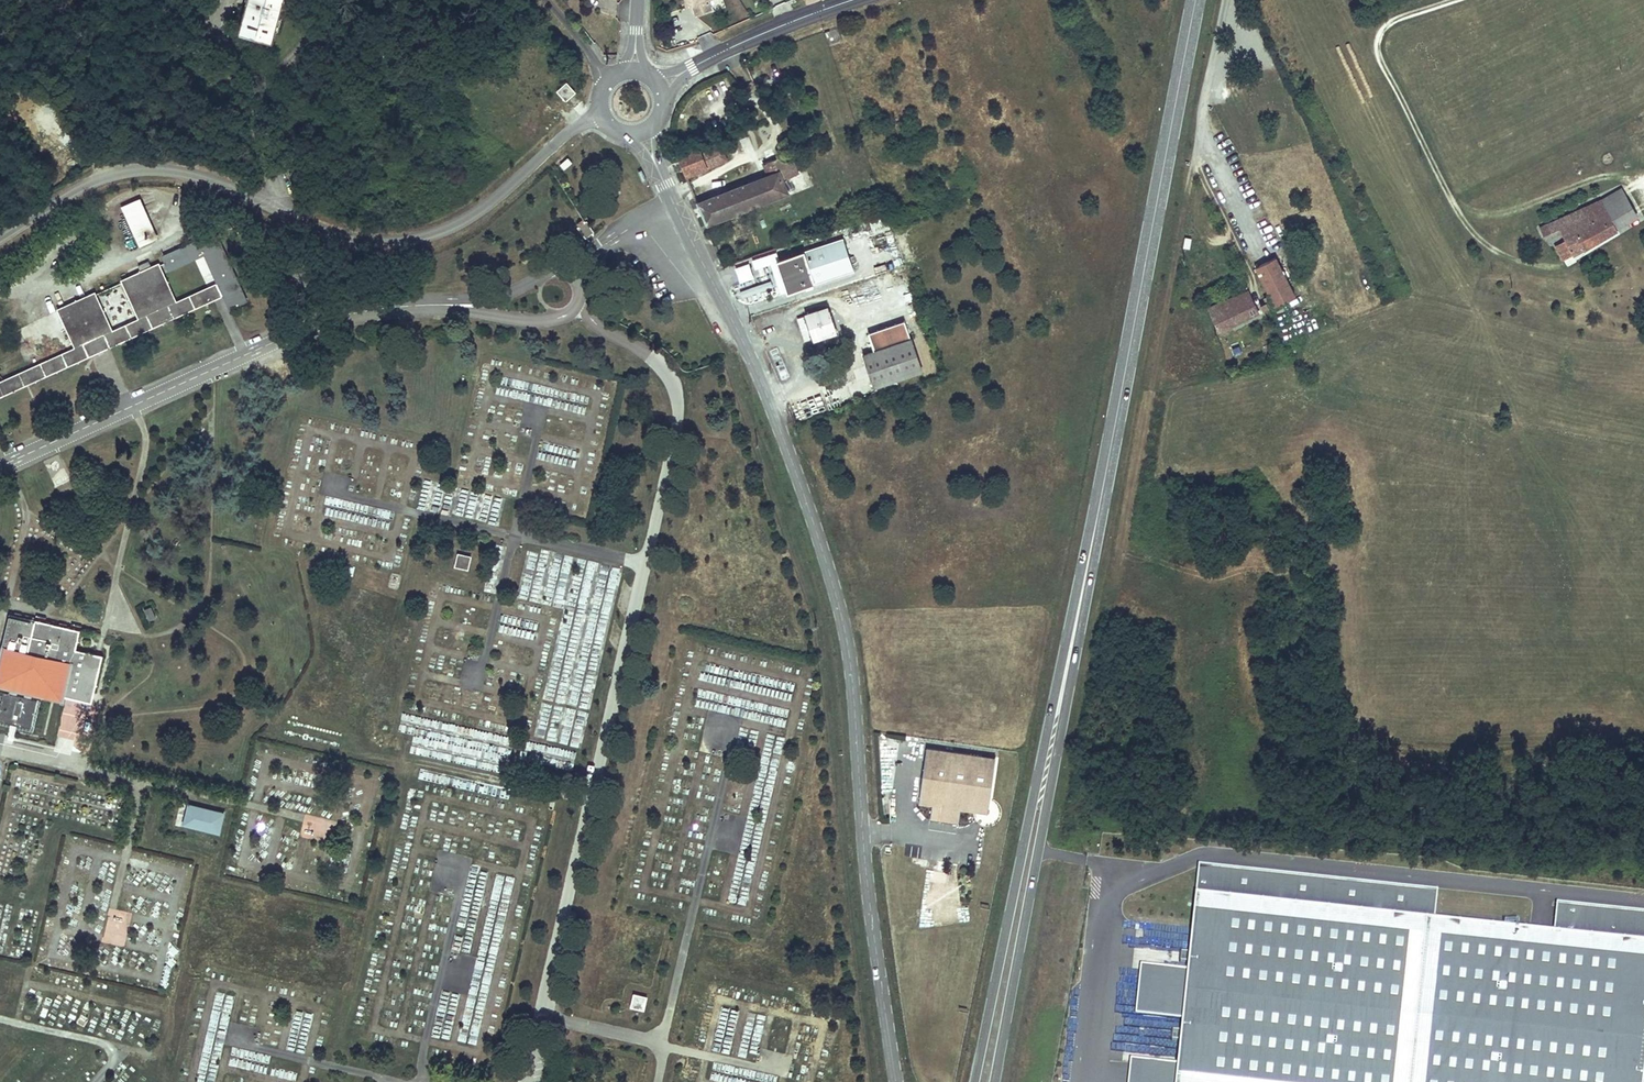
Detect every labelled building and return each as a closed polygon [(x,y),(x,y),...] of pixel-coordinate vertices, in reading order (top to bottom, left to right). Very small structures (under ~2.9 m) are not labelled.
[(240,35),(272,44),(283,0),(249,0),(240,35)] [(691,7),(693,7),(696,16),(711,11),(707,1),(709,0),(688,0),(691,7)] [(573,93),(566,85),(558,93),(565,100),(573,93)] [(769,128),(760,131),(763,140),(772,137),(769,128)] [(678,156),(688,177),(729,160),(723,145),(718,147),(715,141),(678,156)] [(699,204),(707,225),(782,196),(778,184),(798,176),(790,154),(766,164),(770,177),(699,204)] [(609,187),(614,196),(620,192),(615,183),(609,187)] [(1634,220),(1617,191),(1596,203),(1613,232),(1634,220)] [(142,195),(124,204),(142,239),(160,230),(142,195)] [(1613,232),(1596,203),(1537,237),(1541,243),(1557,234),(1562,242),(1550,249),(1559,263),(1613,232)] [(586,219),(577,226),(584,236),(593,229),(586,219)] [(838,237),(770,262),(780,292),(848,269),(838,237)] [(210,285),(215,297),(222,313),(243,304),(214,238),(170,258),(176,270),(199,260),(210,285)] [(1291,293),(1272,256),(1253,265),(1273,302),(1291,293)] [(750,263),(735,267),(739,282),(754,278),(750,263)] [(149,312),(181,298),(165,265),(134,279),(149,312)] [(754,270),(756,278),(738,284),(743,298),(774,287),(767,266),(754,270)] [(80,343),(78,344),(83,356),(215,297),(210,285),(181,298),(149,312),(117,326),(80,343)] [(1244,291),(1206,308),(1216,328),(1254,311),(1244,291)] [(80,343),(117,326),(101,292),(65,308),(80,343)] [(831,329),(823,306),(806,312),(814,335),(831,329)] [(806,312),(798,315),(806,338),(814,335),(806,312)] [(872,347),(857,353),(869,383),(919,365),(902,316),(865,329),(872,347)] [(0,382),(0,392),(77,358),(73,349),(0,382)] [(327,507),(324,514),(337,518),(339,511),(327,507)] [(456,558),(469,561),(471,553),(457,550),(456,558)] [(454,566),(467,569),(469,561),(456,558),(454,566)] [(149,606),(155,620),(162,617),(156,603),(149,606)] [(0,665),(0,680),(14,684),(12,690),(3,688),(0,699),(0,720),(33,730),(42,698),(33,696),(35,689),(69,698),(82,649),(87,632),(10,612),(4,637),(16,641),(13,652),(4,650),(0,665)] [(16,641),(4,637),(1,649),(4,650),(13,652),(16,641)] [(82,649),(69,698),(92,705),(105,655),(82,649)] [(982,757),(927,749),(920,804),(934,806),(932,819),(959,823),(961,810),(975,811),(976,797),(990,799),(994,771),(980,770),(982,757)] [(995,758),(982,757),(980,770),(994,771),(995,758)] [(990,799),(976,797),(975,811),(988,813),(990,799)] [(224,811),(184,802),(179,824),(219,833),(224,811)] [(1211,867),(1208,901),(1427,924),(1430,890),(1211,867)] [(1642,1069),(1643,1049),(1643,947),(1553,938),(1427,924),(1208,901),(1192,899),(1185,967),(1179,1030),(1175,1063),(1173,1081),(1640,1081),(1642,1069)] [(1553,938),(1643,947),(1643,916),(1556,907),(1553,938)] [(1137,1025),(1179,1030),(1185,967),(1145,962),(1137,1025)] [(647,1007),(632,1003),(630,1010),(645,1014),(647,1007)] [(645,1014),(630,1010),(629,1017),(643,1020),(645,1014)] [(1175,1063),(1137,1058),(1135,1081),(1173,1081),(1175,1063)]
